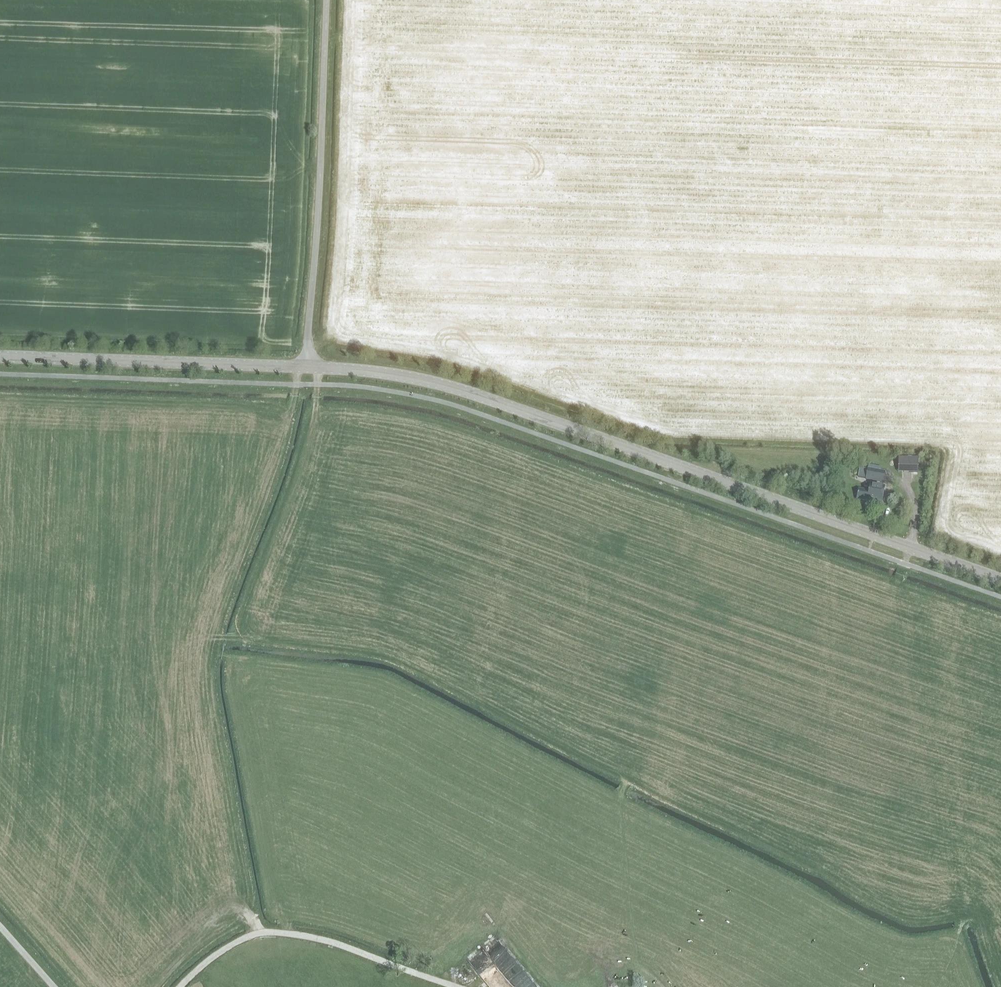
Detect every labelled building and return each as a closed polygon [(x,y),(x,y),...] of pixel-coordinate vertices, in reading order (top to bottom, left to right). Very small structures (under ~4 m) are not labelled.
[(917,470),(918,458),(897,458),(897,469),(917,470)] [(884,471),(881,471),(881,467),(868,464),(865,479),(882,482),(884,471)] [(877,505),(881,506),(884,486),(869,484),(868,491),(858,489),(856,499),(866,501),(866,503),(871,504),(872,505),(876,506),(877,505)]
